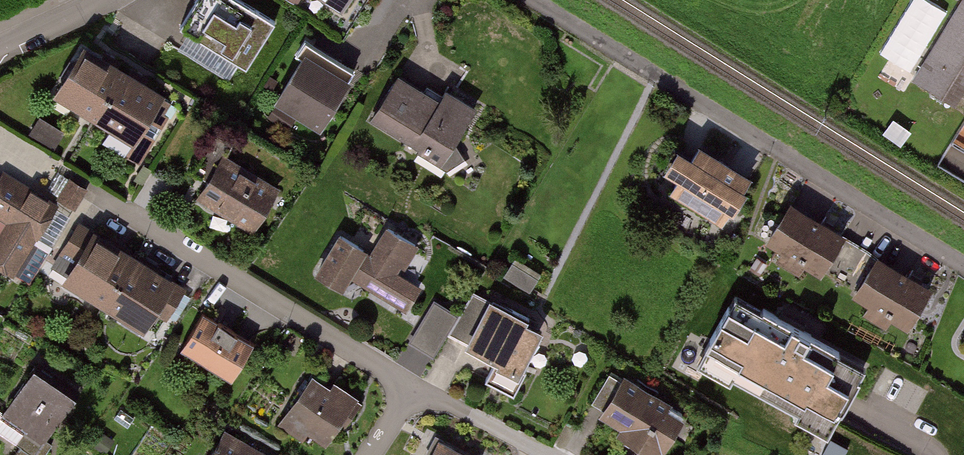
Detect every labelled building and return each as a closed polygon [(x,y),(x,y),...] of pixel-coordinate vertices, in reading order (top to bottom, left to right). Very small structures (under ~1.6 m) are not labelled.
[(234,0),(186,0),(169,27),(241,71),(271,23),(234,0)] [(336,13),(345,0),(315,0),(336,13)] [(918,75),(962,101),(963,98),(963,0),(918,75)] [(352,72),(302,43),(269,101),(318,130),(352,72)] [(156,95),(71,49),(45,95),(130,142),(156,95)] [(432,94),(395,72),(366,121),(443,167),(461,154),(453,142),(475,106),(438,84),(432,94)] [(59,142),(66,126),(40,114),(33,131),(59,142)] [(670,179),(661,193),(718,228),(749,179),(691,143),(683,157),(670,149),(656,170),(670,179)] [(274,187),(217,152),(190,197),(246,231),(274,187)] [(55,174),(43,192),(3,166),(0,170),(0,267),(25,284),(85,194),(55,174)] [(842,236),(785,200),(759,241),(815,277),(842,236)] [(173,277),(76,219),(55,254),(65,259),(55,276),(139,327),(150,308),(164,316),(182,288),(170,281),(173,277)] [(366,256),(331,233),(307,272),(341,293),(351,278),(405,312),(422,286),(398,270),(412,248),(383,229),(366,256)] [(932,287),(872,253),(846,297),(864,307),(859,316),(882,329),(888,318),(908,329),(932,287)] [(864,363),(724,290),(684,364),(723,384),(726,377),(791,411),(787,420),(824,439),(864,363)] [(456,315),(432,301),(408,342),(432,356),(456,315)] [(489,359),(477,379),(508,397),(524,371),(516,366),(538,331),(489,302),(463,344),(489,359)] [(249,341),(197,310),(175,347),(227,377),(249,341)] [(26,368),(0,408),(0,414),(24,429),(7,454),(41,454),(49,442),(43,439),(70,396),(26,368)] [(326,386),(306,373),(274,421),(299,438),(304,431),(322,443),(354,396),(330,380),(326,386)] [(613,375),(591,415),(614,427),(610,436),(647,454),(660,454),(683,412),(613,375)] [(203,454),(267,454),(220,427),(203,454)] [(433,438),(425,454),(468,454),(433,438)]
